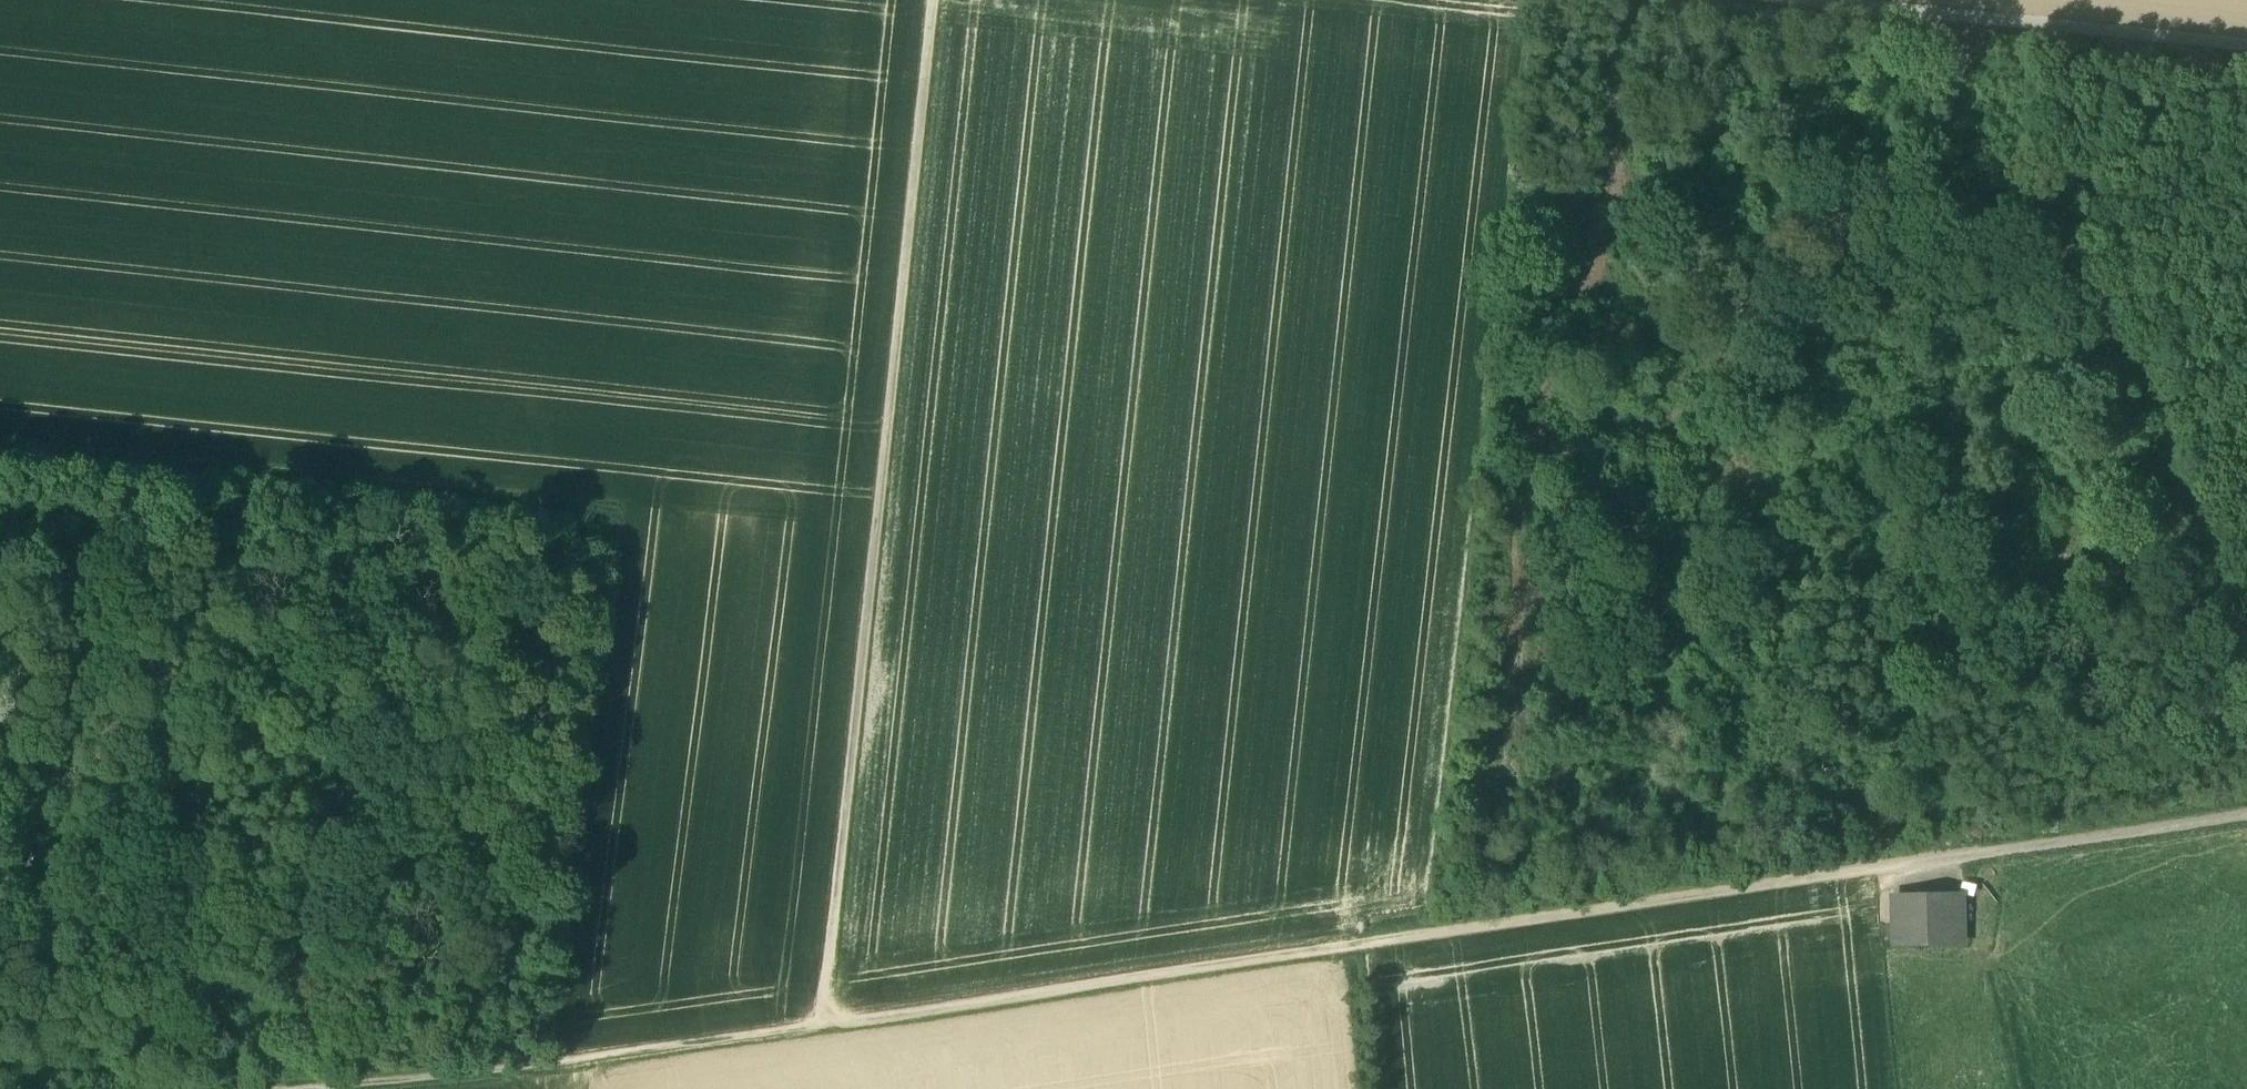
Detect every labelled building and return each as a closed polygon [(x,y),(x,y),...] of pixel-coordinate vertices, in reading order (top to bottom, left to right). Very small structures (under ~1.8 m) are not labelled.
[(1964,896),(1895,897),(1896,944),(1965,942),(1964,896)]
